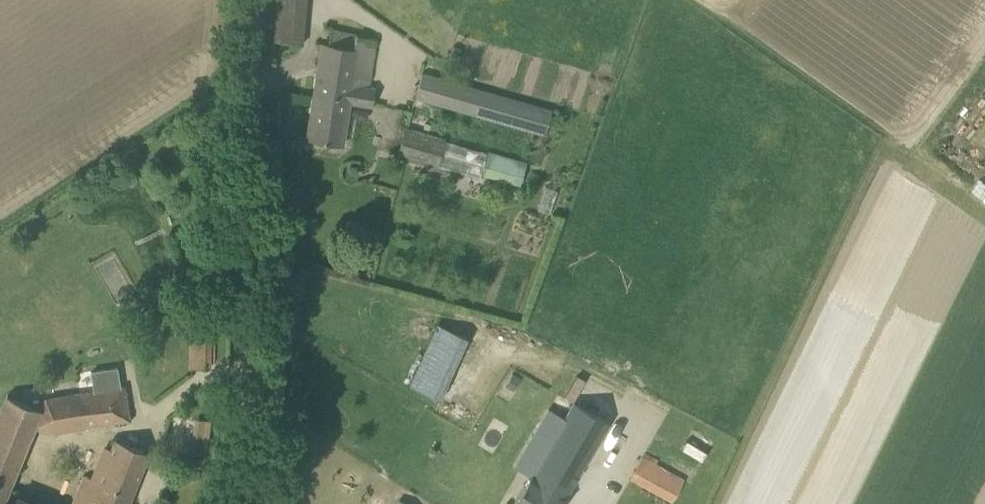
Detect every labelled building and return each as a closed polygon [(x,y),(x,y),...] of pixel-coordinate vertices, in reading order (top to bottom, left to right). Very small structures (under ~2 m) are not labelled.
[(306,0),(277,0),(273,41),(302,44),(306,0)] [(374,91),(367,90),(376,38),(332,30),(329,45),(323,44),(308,138),(342,144),(349,104),(371,108),(374,91)] [(545,137),(553,111),(423,72),(415,98),(545,137)] [(487,153),(445,141),(445,138),(404,127),(396,157),(437,168),(438,166),(479,177),(480,174),(520,185),(526,161),(487,150),(487,153)] [(211,320),(194,319),(194,331),(189,331),(189,367),(210,367),(211,320)] [(424,353),(453,365),(466,335),(436,323),(424,353)] [(94,390),(77,393),(82,427),(130,420),(124,386),(119,387),(116,368),(91,373),(94,390)] [(600,414),(605,405),(581,391),(576,400),(600,414)] [(33,430),(40,409),(9,396),(0,417),(0,503),(3,503),(33,430)] [(514,503),(561,503),(609,421),(575,401),(574,403),(565,419),(548,409),(540,423),(557,433),(536,471),(534,474),(532,473),(514,503)] [(206,447),(212,420),(196,416),(189,443),(206,447)] [(149,453),(116,440),(98,483),(82,476),(71,503),(128,503),(149,453)] [(673,502),(685,479),(656,463),(642,456),(630,480),(673,502)]
